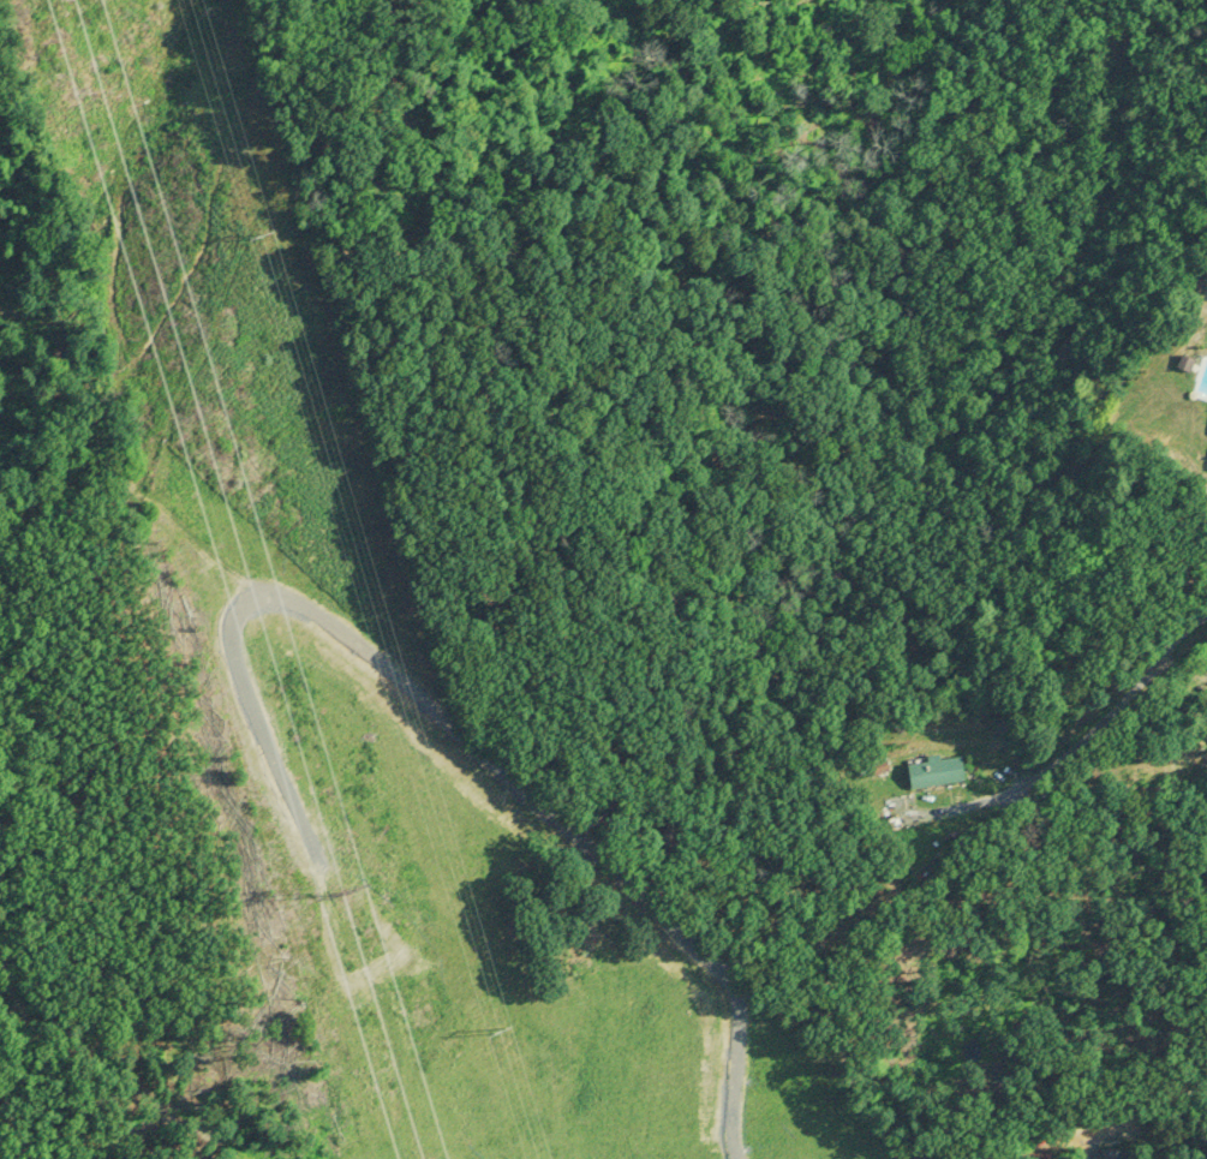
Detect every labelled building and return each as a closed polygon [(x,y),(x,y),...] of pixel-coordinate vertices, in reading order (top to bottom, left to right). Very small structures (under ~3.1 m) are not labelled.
[(968,783),(966,756),(913,760),(915,787),(968,783)] [(1102,1149),(1102,1158),(1124,1158),(1124,1149),(1102,1149)]
